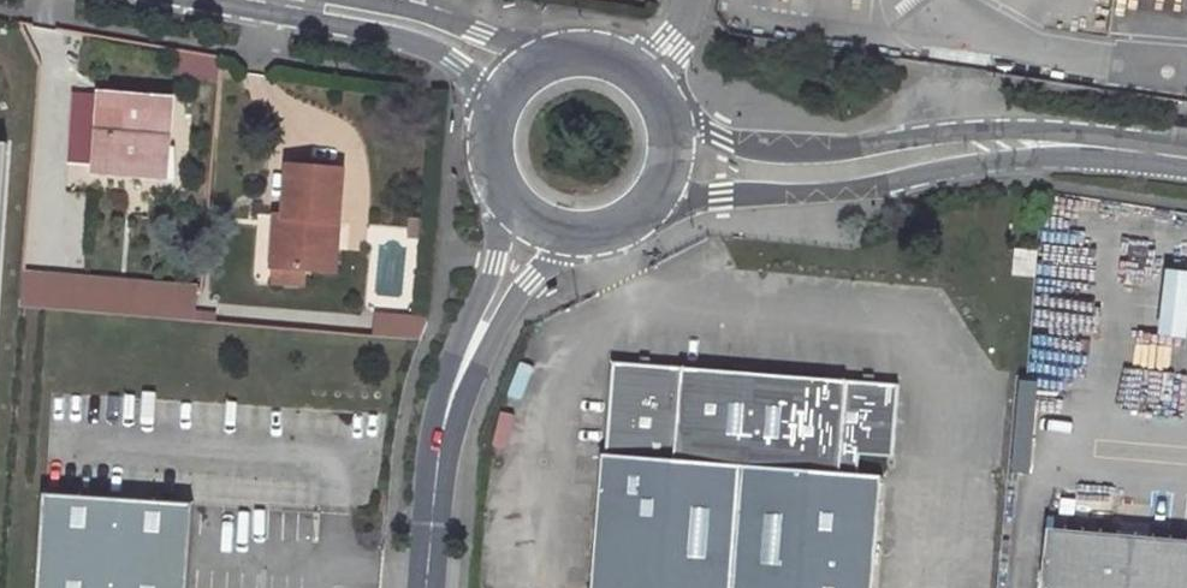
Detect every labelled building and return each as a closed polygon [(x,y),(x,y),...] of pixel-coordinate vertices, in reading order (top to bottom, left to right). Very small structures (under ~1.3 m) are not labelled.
[(172,100),(101,93),(94,165),(166,172),(172,100)] [(0,133),(0,318),(13,134),(0,133)] [(275,216),(270,266),(276,267),(300,269),(324,271),(327,233),(334,233),(340,170),(287,166),(283,217),(275,216)] [(331,272),(334,233),(327,233),(324,271),(331,272)] [(1016,249),(1014,275),(1024,275),(1026,250),(1016,249)] [(1026,250),(1024,275),(1036,276),(1037,251),(1026,250)] [(275,282),(299,284),(300,269),(276,267),(275,282)] [(20,269),(17,306),(192,319),(195,282),(20,269)] [(373,310),(371,333),(420,339),(423,316),(373,310)] [(882,478),(856,476),(858,455),(895,458),(901,387),(615,363),(608,456),(605,456),(594,587),(874,587),(882,478)] [(41,587),(189,587),(195,507),(49,495),(41,587)] [(1149,539),(1149,533),(1122,530),(1121,537),(1050,531),(1045,587),(1186,587),(1186,543),(1149,539)]
